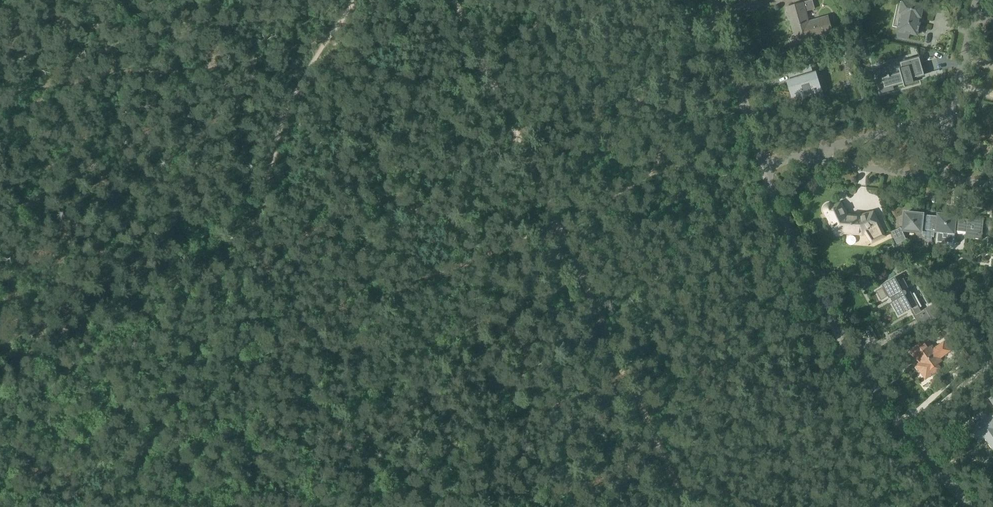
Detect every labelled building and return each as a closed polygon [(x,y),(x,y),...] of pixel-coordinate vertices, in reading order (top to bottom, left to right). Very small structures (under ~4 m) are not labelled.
[(809,25),(805,11),(814,9),(811,0),(787,8),(796,40),(804,38),(805,41),(832,32),(828,17),(811,22),(811,24),(809,25)] [(917,36),(919,24),(917,24),(918,18),(920,18),(923,7),(918,6),(919,4),(908,2),(907,4),(903,3),(901,14),(904,15),(901,27),(899,26),(898,32),(899,32),(898,38),(908,40),(909,34),(917,36)] [(904,85),(913,83),(912,79),(924,75),(919,58),(901,63),(903,69),(899,70),(900,74),(890,77),(889,75),(886,67),(876,70),(882,92),(893,89),(892,86),(903,83),(904,85)] [(811,68),(810,65),(790,71),(794,85),(790,86),(794,98),(809,94),(808,91),(820,87),(815,72),(812,73),(811,69),(811,68)] [(842,234),(843,233),(862,235),(872,228),(879,239),(885,236),(873,213),(859,216),(846,215),(841,203),(833,207),(833,206),(832,205),(831,205),(830,205),(829,205),(828,205),(827,205),(826,206),(825,207),(825,208),(824,209),(824,210),(825,211),(825,213),(832,227),(831,227),(832,229),(833,229),(835,233),(836,234),(837,235),(838,235),(839,235),(840,235),(841,235),(842,234)] [(937,232),(938,217),(905,213),(904,230),(921,232),(923,232),(922,237),(925,237),(924,240),(931,241),(932,237),(934,238),(935,231),(937,231),(937,232)] [(937,233),(936,240),(954,242),(955,231),(966,233),(966,236),(965,238),(977,239),(982,240),(982,232),(984,219),(975,218),(975,219),(975,220),(967,220),(955,218),(955,217),(955,216),(938,215),(938,217),(937,230),(937,232),(937,233)] [(897,245),(907,240),(901,228),(891,232),(897,245)] [(882,288),(875,292),(880,301),(887,297),(889,299),(890,298),(892,302),(891,303),(898,316),(910,310),(920,327),(932,320),(925,308),(921,310),(901,277),(896,280),(894,278),(881,285),(882,288)] [(934,348),(928,339),(912,351),(920,362),(915,366),(926,380),(942,369),(938,363),(942,360),(940,358),(951,350),(944,340),(934,348)] [(989,419),(988,418),(972,429),(979,438),(984,434),(992,448),(992,415),(989,419)]
